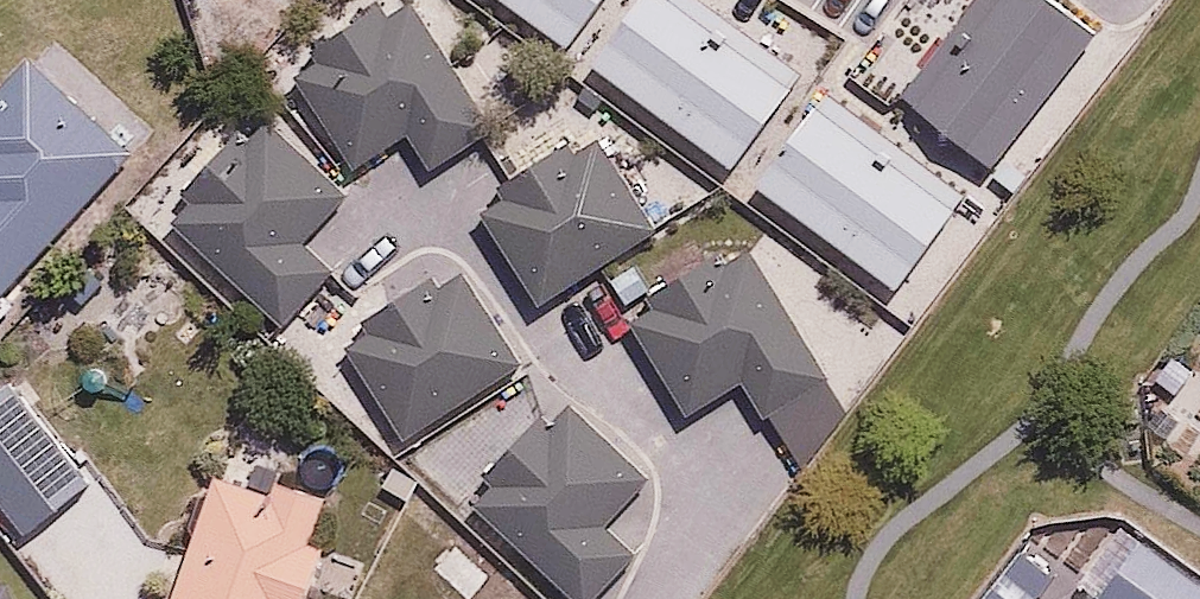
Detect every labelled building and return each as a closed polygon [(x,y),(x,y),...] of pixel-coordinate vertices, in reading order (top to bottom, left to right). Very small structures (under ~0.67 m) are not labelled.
[(285,71),(357,180),(414,142),(433,171),(491,133),(403,0),(391,0),(285,71)] [(563,46),(598,0),(501,0),(563,46)] [(693,0),(645,0),(593,75),(730,171),(798,73),(693,0)] [(899,92),(998,176),(1105,50),(1046,0),(977,0),(899,92)] [(119,173),(13,69),(0,83),(0,294),(119,173)] [(964,192),(825,99),(760,195),(899,288),(964,192)] [(159,222),(278,329),(337,263),(320,248),(359,205),(257,113),(159,222)] [(470,204),(540,319),(661,245),(592,130),(470,204)] [(835,393),(745,247),(628,319),(694,424),(741,395),(766,436),(835,393)] [(336,339),(401,441),(522,364),(457,262),(336,339)] [(566,394),(461,506),(561,598),(610,598),(648,559),(611,524),(655,478),(566,394)] [(0,463),(0,539),(38,507),(0,463)] [(288,565),(274,559),(290,513),(190,476),(145,598),(276,598),(288,565)] [(1048,598),(1154,598),(1084,549),(1048,598)]
